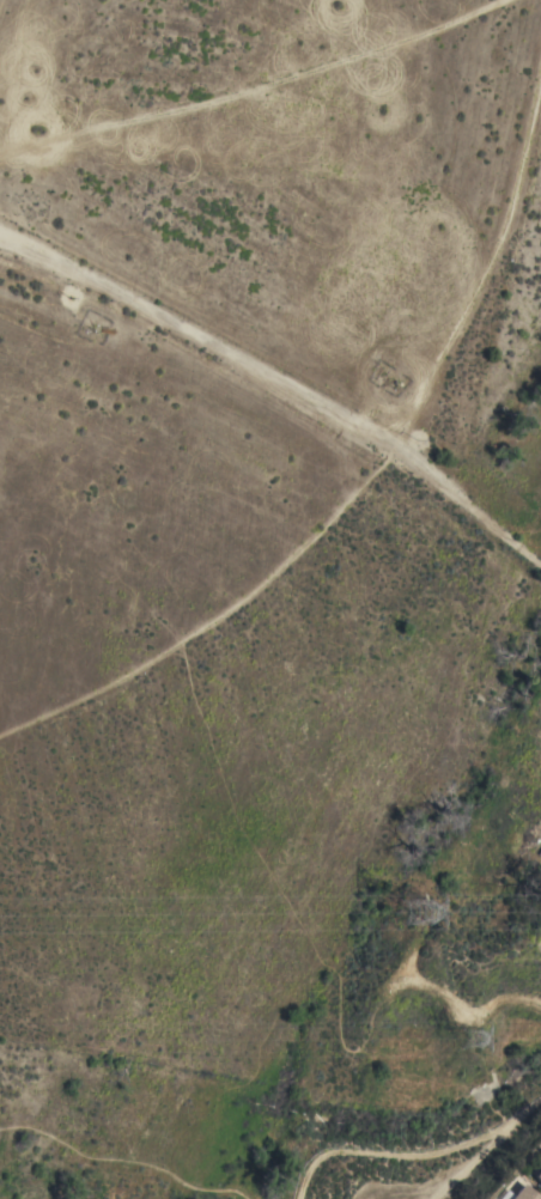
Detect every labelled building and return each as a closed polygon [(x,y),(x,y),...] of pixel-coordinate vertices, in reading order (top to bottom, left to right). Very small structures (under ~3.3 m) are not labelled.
[(531,1176),(540,1167),(540,1187),(531,1176)] [(519,1183),(538,1198),(508,1198),(519,1183)]
